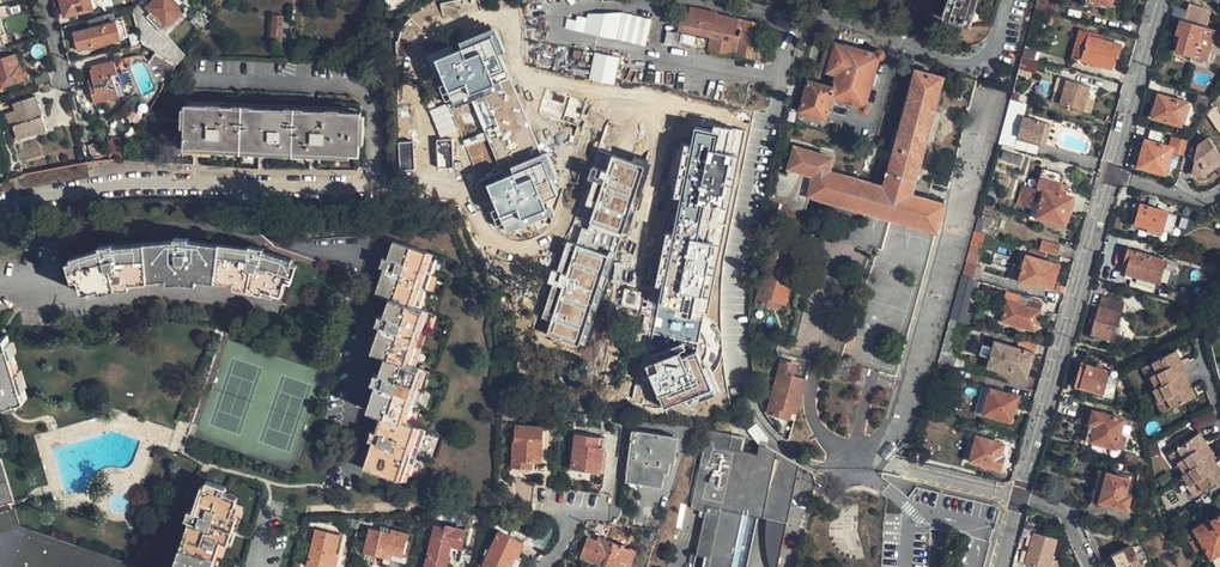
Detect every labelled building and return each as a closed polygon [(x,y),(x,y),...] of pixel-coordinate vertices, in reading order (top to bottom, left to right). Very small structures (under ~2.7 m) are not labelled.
[(93,10),(90,0),(61,0),(65,17),(93,10)] [(183,56),(161,32),(183,11),(173,0),(155,0),(147,8),(154,16),(150,19),(137,4),(132,10),(139,42),(176,66),(183,56)] [(971,27),(979,0),(948,0),(942,18),(971,27)] [(1036,7),(1050,11),(1053,2),(1046,0),(1037,0),(1036,7)] [(689,20),(716,27),(719,14),(720,11),(694,4),(689,20)] [(853,14),(841,6),(837,18),(850,22),(853,14)] [(1171,50),(1207,60),(1215,29),(1201,25),(1205,13),(1187,8),(1183,20),(1180,19),(1171,50)] [(569,28),(645,44),(650,19),(622,12),(587,13),(587,18),(577,16),(577,19),(571,19),(569,28)] [(270,45),(279,45),(281,14),(272,13),(270,45)] [(741,20),(719,14),(716,27),(713,39),(709,52),(731,58),(741,20)] [(713,39),(716,27),(689,20),(682,18),(679,30),(713,39)] [(73,34),(77,49),(127,37),(123,22),(73,34)] [(764,26),(747,22),(736,60),(754,65),(764,26)] [(493,27),(427,54),(502,235),(551,217),(545,201),(557,197),(552,183),(561,181),(493,27)] [(1080,59),(1088,34),(1078,31),(1070,56),(1080,59)] [(671,32),(668,41),(704,51),(707,41),(671,32)] [(1080,59),(1111,68),(1114,56),(1117,57),(1121,45),(1088,34),(1080,59)] [(833,100),(862,107),(862,109),(863,111),(864,112),(866,112),(869,111),(871,108),(870,105),(867,104),(880,59),(881,59),(883,59),(884,57),(885,54),(883,52),(880,51),(878,52),(876,54),(829,41),(821,70),(835,75),(832,86),(808,79),(800,111),(827,119),(833,100)] [(1023,56),(1034,59),(1037,49),(1025,45),(1023,56)] [(594,52),(588,79),(613,85),(619,58),(594,52)] [(0,58),(0,85),(24,78),(20,65),(18,66),(14,53),(0,58)] [(146,64),(161,89),(174,68),(153,53),(146,64)] [(1034,59),(1023,56),(1020,67),(1019,69),(1031,72),(1034,59)] [(91,103),(117,97),(114,84),(111,85),(109,74),(116,72),(113,61),(88,68),(93,89),(89,90),(91,103)] [(795,149),(788,172),(813,178),(808,199),(891,221),(937,234),(945,204),(910,194),(942,76),(917,70),(884,188),(830,172),(833,159),(795,149)] [(117,97),(121,96),(116,72),(109,74),(111,85),(114,84),(117,97)] [(1050,100),(1058,102),(1065,78),(1057,76),(1050,100)] [(1090,85),(1065,77),(1065,78),(1058,102),(1083,110),(1087,97),(1090,85)] [(30,106),(35,104),(31,94),(26,96),(30,106)] [(170,115),(183,114),(182,95),(169,96),(170,115)] [(1152,117),(1158,119),(1181,126),(1184,114),(1187,103),(1158,95),(1152,117)] [(26,96),(10,101),(13,110),(17,123),(11,125),(15,139),(43,130),(35,104),(30,106),(26,96)] [(1087,97),(1083,110),(1089,111),(1093,98),(1087,97)] [(998,145),(1015,150),(1019,136),(1039,142),(1045,122),(1025,116),(1028,104),(1011,100),(998,145)] [(358,157),(360,110),(186,102),(184,149),(358,157)] [(1187,103),(1184,114),(1195,117),(1198,106),(1187,103)] [(1218,103),(1207,113),(1214,124),(1219,120),(1219,106),(1218,103)] [(446,104),(429,111),(440,137),(457,130),(446,104)] [(17,123),(13,110),(3,113),(7,126),(11,125),(17,123)] [(1045,122),(1039,142),(1046,143),(1051,124),(1045,122)] [(740,135),(690,125),(646,335),(696,345),(740,135)] [(1219,162),(1219,154),(1208,136),(1199,142),(1191,171),(1202,175),(1219,162)] [(1176,138),(1173,148),(1146,140),(1138,166),(1164,174),(1171,152),(1183,155),(1187,141),(1176,138)] [(451,140),(436,140),(437,168),(452,167),(451,140)] [(107,159),(119,158),(118,142),(105,144),(107,159)] [(398,170),(413,169),(413,142),(398,142),(398,170)] [(648,166),(599,148),(541,319),(549,321),(545,334),(584,348),(648,166)] [(1021,166),(1024,156),(1002,150),(999,160),(1021,166)] [(1042,168),(1038,180),(1042,181),(1041,187),(1037,186),(1036,189),(1022,185),(1017,203),(1030,206),(1027,218),(1035,220),(1036,218),(1065,225),(1074,195),(1064,191),(1065,187),(1061,186),(1064,175),(1042,168)] [(777,214),(801,222),(808,199),(813,178),(788,172),(787,177),(779,205),(777,214)] [(1169,212),(1140,204),(1134,225),(1163,234),(1164,231),(1172,233),(1177,216),(1169,214),(1169,212)] [(985,235),(989,236),(994,217),(980,213),(975,232),(985,235)] [(985,235),(975,232),(968,257),(978,259),(985,235)] [(82,293),(100,288),(102,293),(115,289),(129,287),(129,282),(147,281),(166,279),(166,284),(180,282),(195,284),(196,280),(214,281),(233,284),(233,289),(247,290),(261,294),(262,290),(280,295),(284,280),(290,283),(295,265),(290,263),(291,260),(262,251),(263,248),(249,246),(249,247),(218,244),(187,241),(188,238),(174,237),(174,240),(144,243),(113,246),(113,243),(99,246),(100,249),(71,257),(72,261),(66,262),(72,280),(78,278),(82,293)] [(1038,250),(1056,255),(1059,244),(1042,239),(1038,250)] [(363,468),(397,479),(415,427),(401,421),(419,368),(405,363),(422,310),(409,305),(427,252),(393,241),(387,258),(381,256),(378,265),(384,267),(375,294),(389,298),(384,316),(378,314),(374,323),(380,325),(372,351),(385,357),(379,374),(374,372),(371,381),(376,383),(368,410),(381,415),(375,433),(370,431),(367,440),(373,442),(363,468)] [(1165,262),(1127,251),(1123,264),(1128,266),(1125,276),(1158,285),(1165,262)] [(771,253),(763,278),(791,286),(795,273),(782,269),(785,257),(771,253)] [(1024,254),(1016,282),(1034,287),(1035,283),(1051,288),(1058,264),(1024,254)] [(968,257),(963,275),(969,277),(978,279),(983,261),(978,259),(968,257)] [(963,275),(959,288),(965,290),(969,277),(963,275)] [(786,304),(791,286),(763,278),(755,303),(774,309),(776,302),(786,304)] [(959,288),(950,319),(956,322),(965,290),(959,288)] [(623,291),(623,306),(640,306),(640,291),(623,291)] [(1101,298),(1090,337),(1112,343),(1123,304),(1101,298)] [(1190,299),(1188,306),(1199,310),(1205,303),(1190,299)] [(1005,300),(999,320),(1034,330),(1039,310),(1005,300)] [(1185,314),(1193,317),(1195,315),(1199,310),(1188,306),(1185,314)] [(0,336),(0,405),(26,397),(7,334),(0,336)] [(994,340),(985,367),(1010,374),(1011,371),(1027,375),(1034,351),(994,340)] [(1196,396),(1185,374),(1189,372),(1177,350),(1142,368),(1154,391),(1150,393),(1162,413),(1196,396)] [(778,361),(770,389),(800,397),(804,382),(791,378),(795,366),(778,361)] [(948,378),(951,367),(938,362),(934,374),(948,378)] [(1103,398),(1107,384),(1112,386),(1115,375),(1082,366),(1075,390),(1093,395),(1103,398)] [(983,414),(990,389),(982,386),(974,411),(983,414)] [(770,389),(763,413),(783,419),(784,412),(795,416),(800,397),(770,389)] [(990,389),(983,414),(1010,422),(1018,397),(990,389)] [(1212,411),(1192,419),(1197,431),(1217,422),(1212,411)] [(1086,443),(1115,450),(1116,448),(1121,450),(1125,441),(1119,440),(1123,423),(1094,414),(1086,443)] [(515,426),(514,440),(512,440),(510,467),(530,469),(530,463),(539,463),(540,428),(515,426)] [(624,478),(661,484),(663,473),(666,474),(667,464),(670,464),(673,438),(636,432),(634,441),(630,440),(624,478)] [(604,474),(607,455),(607,454),(606,452),(604,450),(602,450),(604,438),(574,433),(570,469),(604,474)] [(1212,455),(1214,454),(1200,433),(1168,455),(1181,475),(1178,477),(1194,498),(1219,478),(1219,468),(1212,455)] [(706,435),(689,515),(704,518),(695,561),(704,563),(703,566),(731,566),(742,519),(756,522),(765,524),(786,528),(798,472),(765,452),(759,450),(756,461),(733,456),(736,446),(730,445),(731,441),(706,435)] [(969,461),(1000,470),(1004,457),(1001,457),(1004,443),(976,436),(969,461)] [(891,442),(880,454),(887,460),(898,448),(891,442)] [(1136,467),(1146,469),(1144,460),(1137,459),(1136,467)] [(1108,476),(1100,505),(1127,512),(1131,495),(1127,494),(1130,482),(1108,476)] [(221,541),(226,543),(236,517),(230,515),(236,497),(222,492),(224,487),(206,480),(204,485),(201,485),(192,512),(187,510),(184,519),(189,520),(173,566),(212,566),(221,541)] [(10,509),(0,512),(0,566),(128,566),(16,528),(10,509)] [(1193,531),(1184,537),(1196,554),(1204,549),(1212,561),(1216,566),(1219,566),(1219,513),(1193,531)] [(731,566),(747,566),(756,522),(742,519),(731,566)] [(786,528),(765,524),(764,540),(765,554),(767,566),(778,566),(786,528)] [(1149,538),(1151,529),(1136,524),(1134,534),(1149,538)] [(426,566),(448,566),(452,546),(461,548),(466,530),(447,525),(446,528),(444,527),(443,529),(435,527),(426,566)] [(369,529),(363,553),(376,556),(391,559),(401,562),(408,534),(389,529),(388,534),(369,529)] [(479,564),(486,566),(493,566),(495,564),(503,566),(508,566),(514,555),(516,556),(522,542),(495,530),(479,564)] [(305,566),(317,566),(318,565),(328,566),(335,566),(338,555),(334,554),(338,536),(313,531),(305,566)] [(1032,566),(1061,566),(1062,562),(1053,560),(1058,542),(1036,535),(1027,565),(1032,566)] [(581,557),(604,566),(624,566),(631,552),(600,538),(598,543),(589,539),(581,557)] [(1140,565),(1139,561),(1145,558),(1141,548),(1133,551),(1132,549),(1114,557),(1115,559),(1112,560),(1114,566),(1117,566),(1118,566),(1119,566),(1137,566),(1140,565)]
